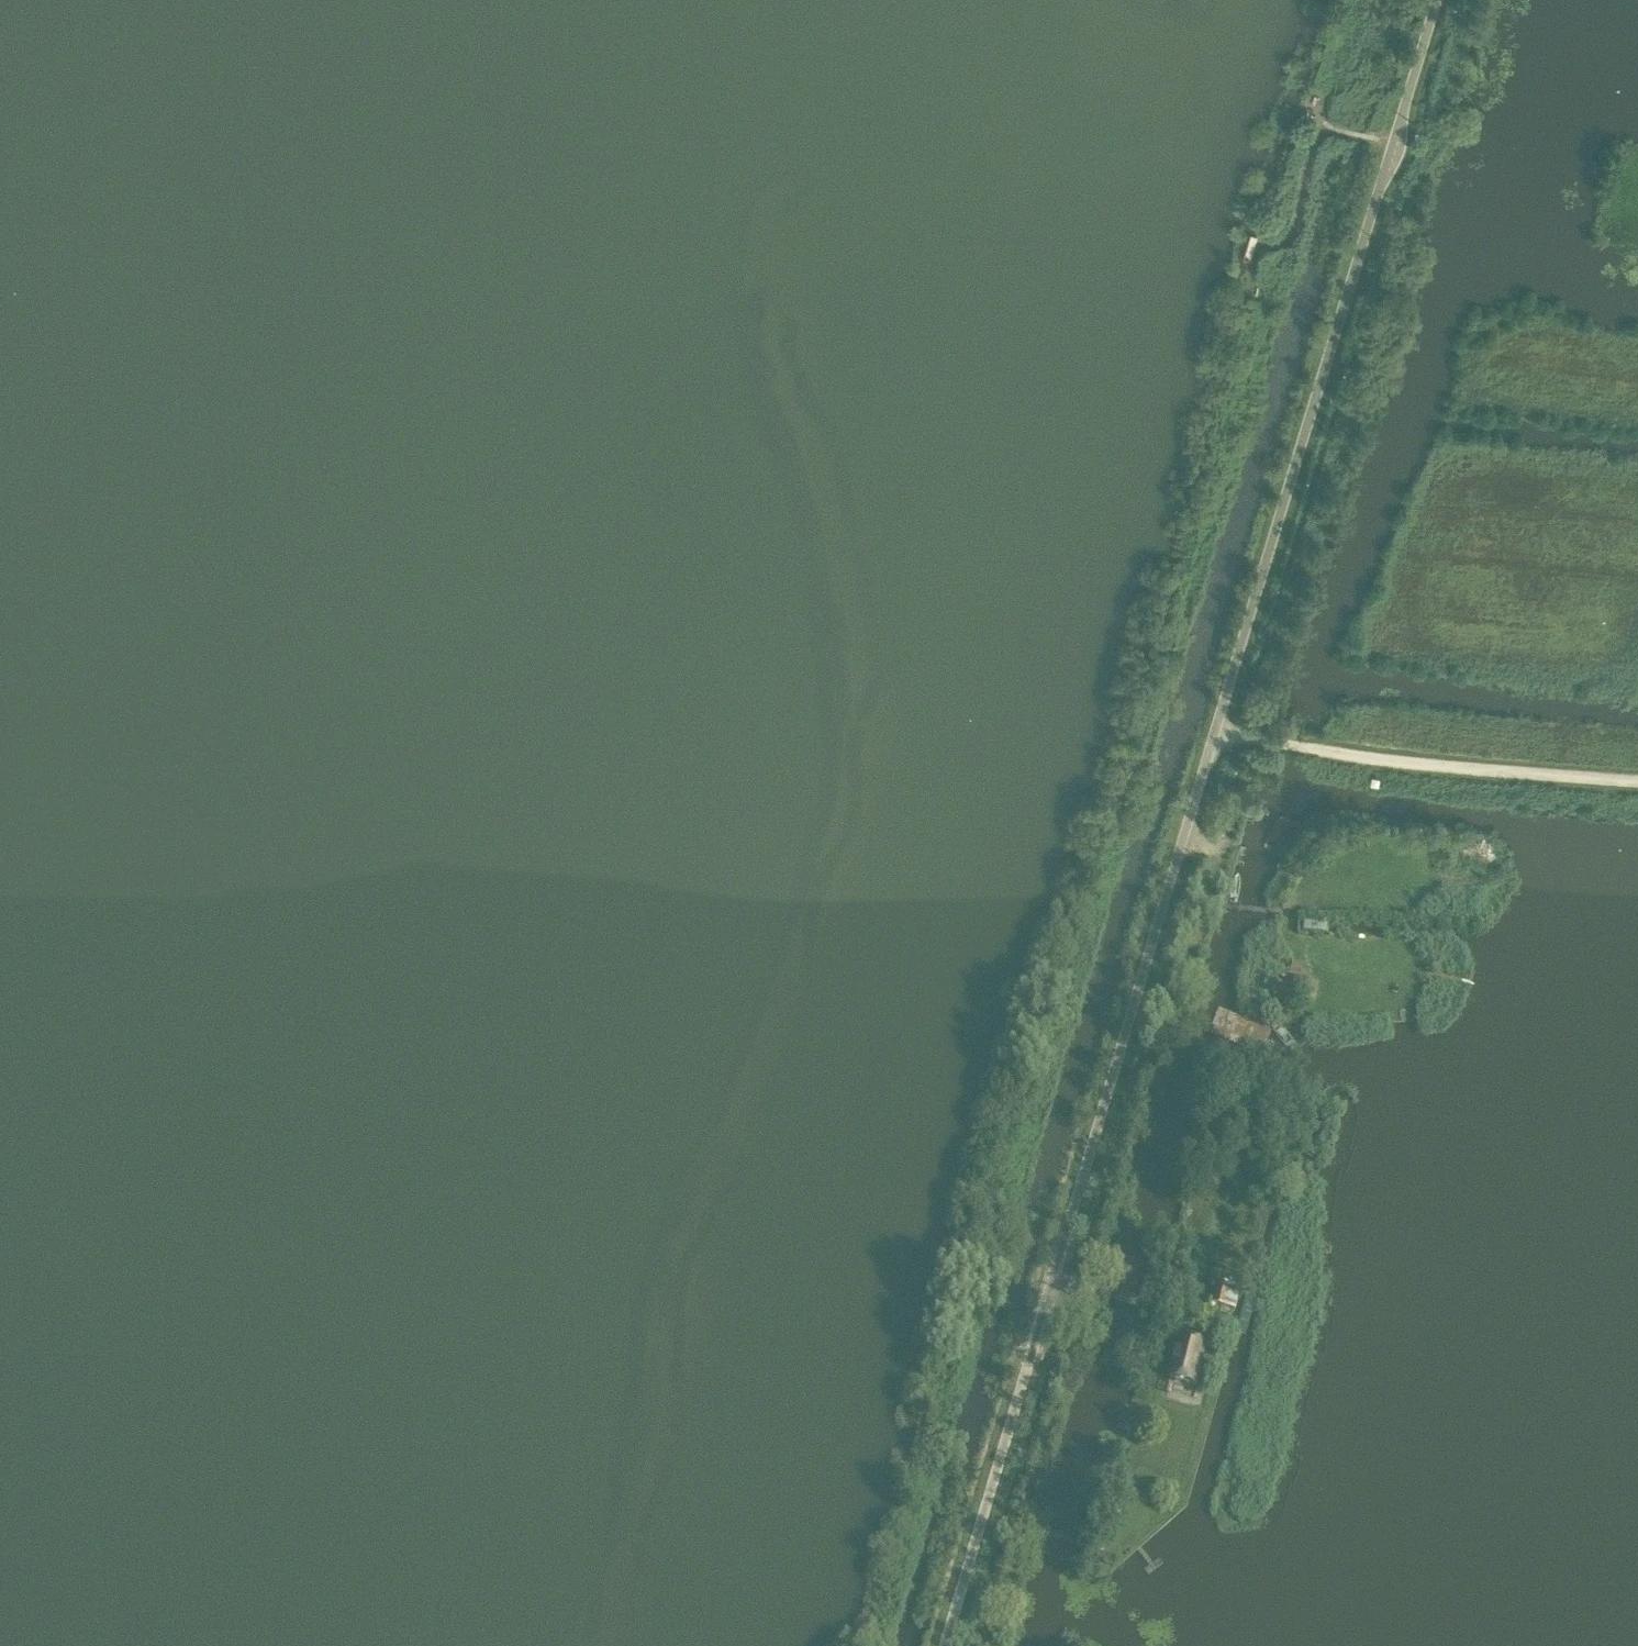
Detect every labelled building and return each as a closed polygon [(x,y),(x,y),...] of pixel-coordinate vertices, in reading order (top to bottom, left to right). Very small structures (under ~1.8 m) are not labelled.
[(1311,849),(1310,863),(1321,864),(1323,850),(1311,849)] [(1309,986),(1310,978),(1296,975),(1294,984),(1309,986)] [(1216,1281),(1211,1304),(1235,1310),(1241,1287),(1216,1281)] [(1194,1384),(1204,1345),(1180,1339),(1170,1378),(1194,1384)]
